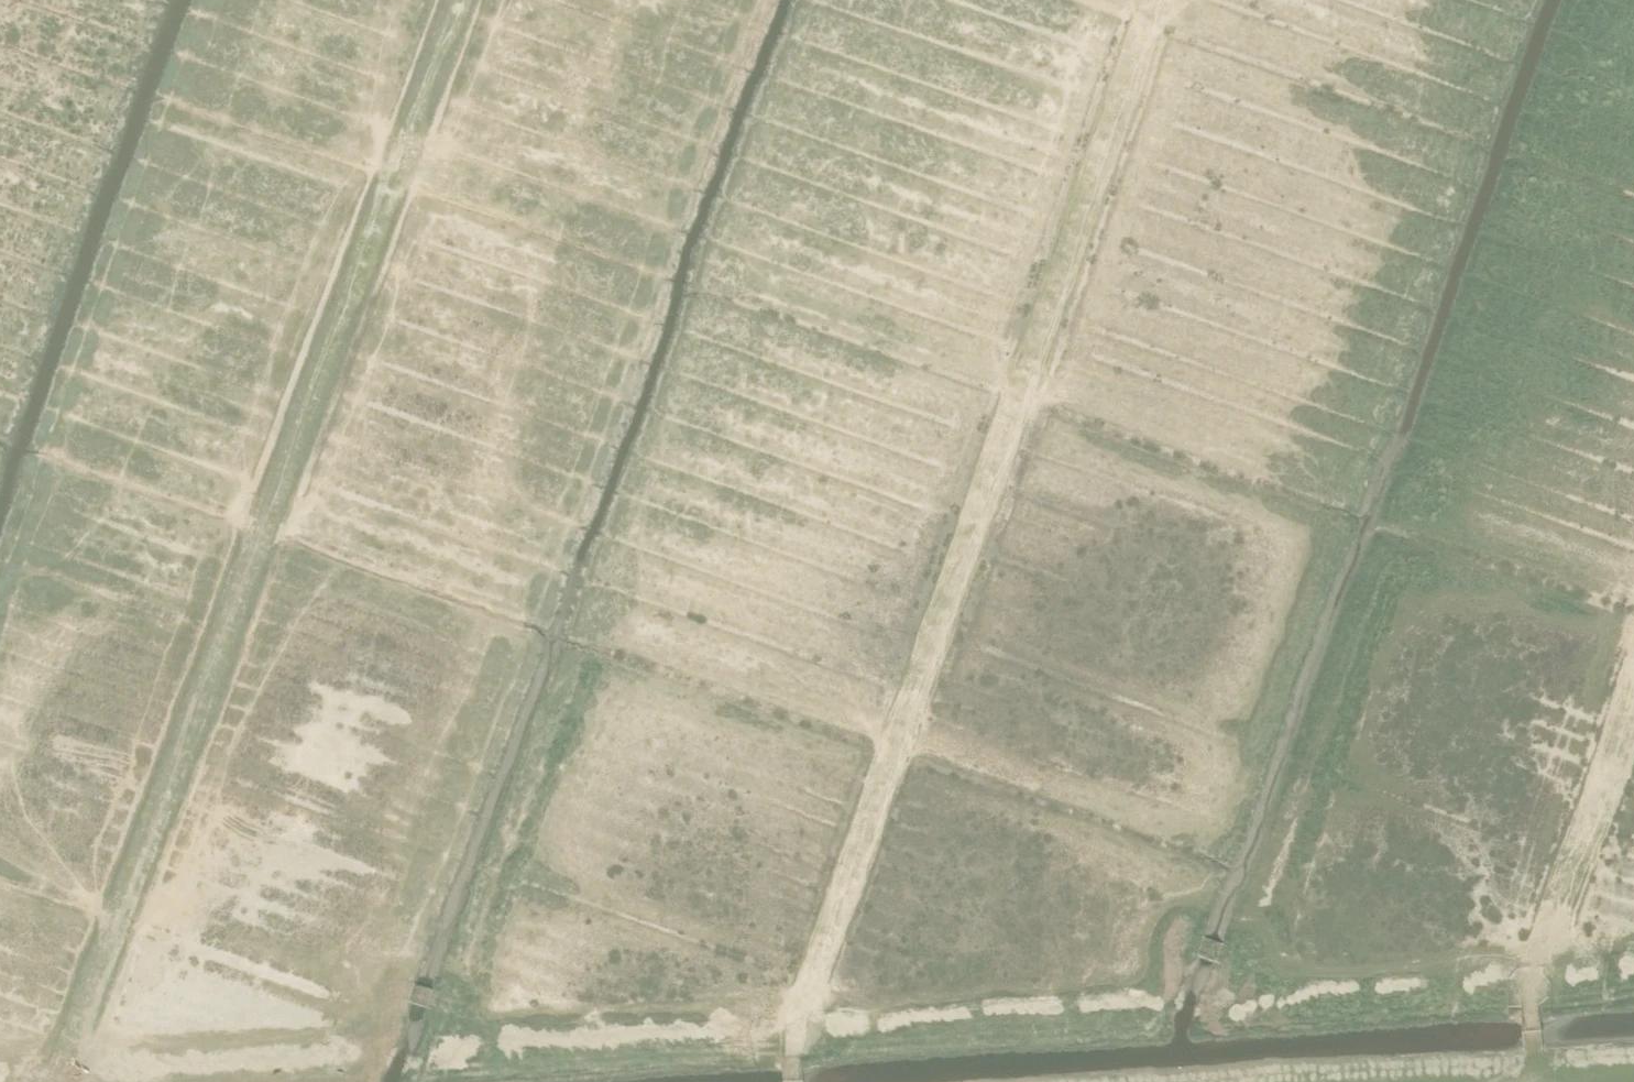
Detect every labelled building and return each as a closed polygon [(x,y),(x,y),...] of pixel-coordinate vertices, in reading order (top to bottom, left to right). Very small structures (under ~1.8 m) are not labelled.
[(1207,937),(1200,954),(1221,963),(1228,945),(1207,937)]
